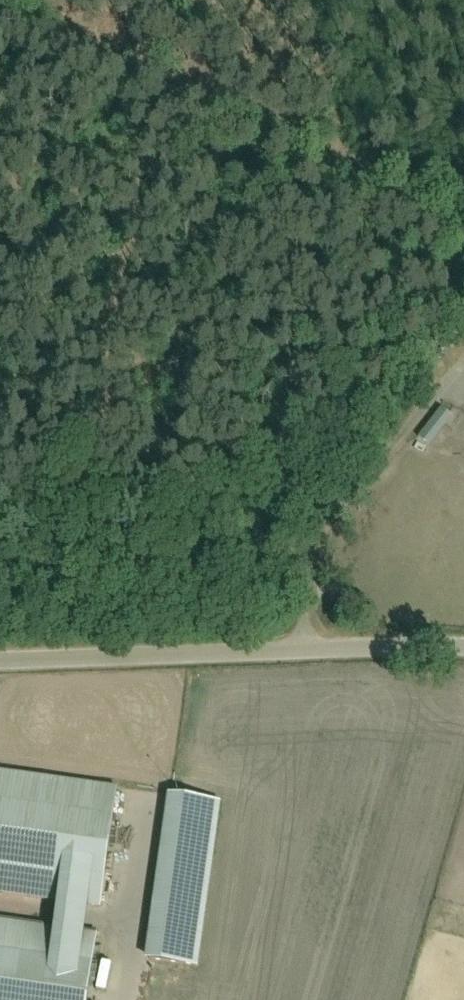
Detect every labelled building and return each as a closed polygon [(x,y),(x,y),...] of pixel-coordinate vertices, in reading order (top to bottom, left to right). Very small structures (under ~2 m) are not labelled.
[(96,933),(87,932),(91,906),(100,908),(117,788),(0,772),(0,894),(60,902),(56,928),(0,920),(0,999),(87,999),(96,933)] [(223,802),(170,794),(148,959),(201,966),(223,802)]
